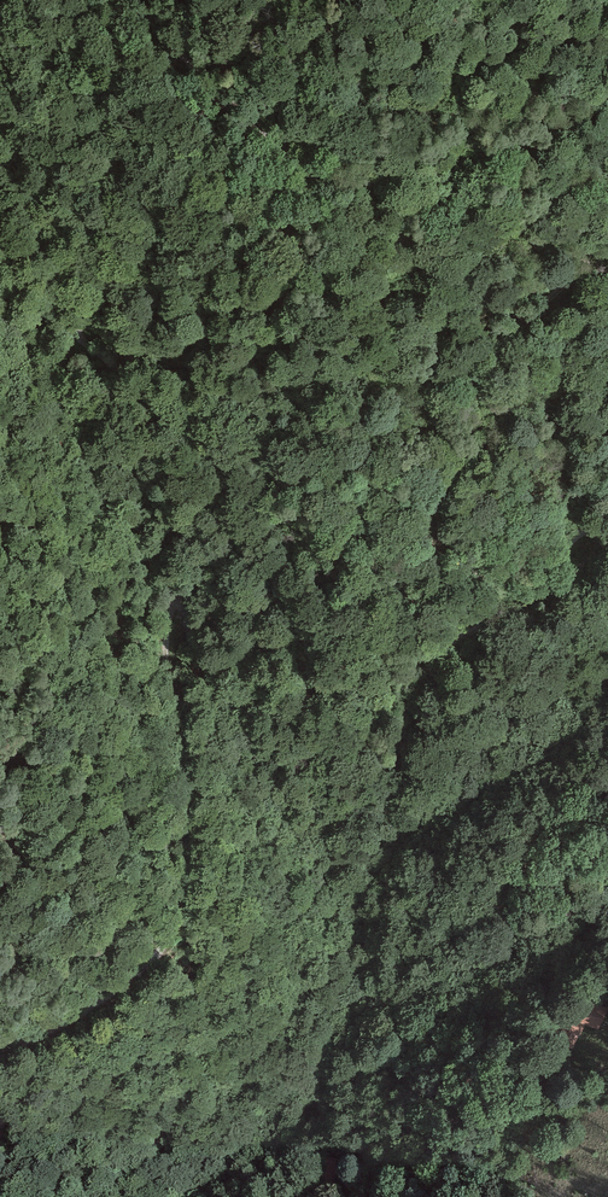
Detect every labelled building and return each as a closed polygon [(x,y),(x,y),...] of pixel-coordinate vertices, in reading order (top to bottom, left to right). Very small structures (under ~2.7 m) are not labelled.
[(606,775),(594,792),(606,800),(607,796),(607,777),(606,775)]
